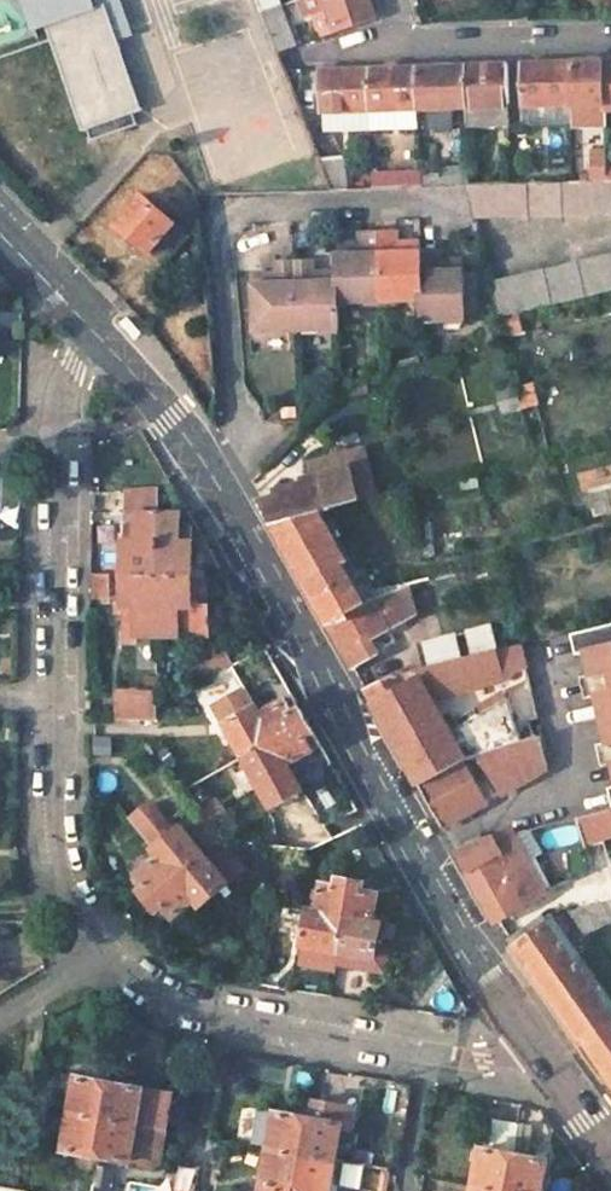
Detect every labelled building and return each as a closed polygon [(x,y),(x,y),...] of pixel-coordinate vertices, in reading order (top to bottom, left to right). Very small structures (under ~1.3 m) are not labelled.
[(133,30),(122,0),(21,0),(30,26),(44,21),(82,8),(85,16),(83,17),(87,29),(100,24),(104,35),(115,31),(117,36),(133,30)] [(299,16),(309,13),(325,7),(333,29),(376,14),(371,0),(294,0),(299,16)] [(295,42),(279,1),(261,7),(277,49),(295,42)] [(325,7),(309,13),(316,35),(333,29),(325,7)] [(82,8),(44,21),(81,128),(86,126),(90,138),(137,121),(133,109),(142,107),(117,36),(115,31),(104,35),(100,24),(87,29),(83,17),(85,16),(82,8)] [(589,61),(571,61),(572,106),(572,122),(572,128),(578,128),(578,124),(578,105),(608,105),(607,60),(589,61)] [(572,106),(571,61),(544,62),(520,63),(522,107),(539,107),(540,118),(557,118),(556,106),(572,106)] [(486,63),(465,64),(466,108),(493,107),(508,107),(507,63),(486,63)] [(441,65),(415,65),(416,109),(428,109),(429,126),(451,126),(451,108),(466,108),(465,64),(441,65)] [(392,66),(368,66),(369,110),(405,109),(416,109),(415,65),(392,66)] [(320,112),(346,111),(369,110),(368,66),(340,67),(318,67),(320,112)] [(608,123),(608,111),(608,105),(578,105),(578,124),(608,123)] [(539,107),(522,107),(523,124),(572,122),(572,106),(556,106),(557,118),(540,118),(539,107)] [(493,125),(493,107),(466,108),(467,126),(493,125)] [(405,109),(369,110),(370,127),(405,127),(405,109)] [(370,127),(369,110),(346,111),(345,128),(370,127)] [(592,154),(592,180),(609,180),(609,160),(609,153),(592,154)] [(332,188),(346,187),(352,187),(348,155),(319,156),(332,188)] [(442,171),(418,172),(418,185),(468,183),(467,166),(442,167),(442,171)] [(393,186),(393,171),(371,172),(371,186),(393,186)] [(418,185),(418,172),(418,171),(393,171),(393,186),(418,185)] [(469,183),(478,218),(610,215),(610,179),(609,180),(592,180),(469,183)] [(140,244),(165,264),(191,231),(143,192),(117,224),(140,244)] [(358,253),(336,253),(337,281),(337,304),(380,303),(378,237),(367,237),(357,237),(358,253)] [(387,237),(378,237),(380,303),(421,303),(420,254),(420,251),(397,252),(396,237),(387,237)] [(492,280),(501,317),(517,313),(610,291),(610,252),(492,280)] [(440,253),(420,254),(421,303),(422,322),(465,322),(465,318),(463,277),(463,269),(450,270),(441,270),(440,253)] [(304,265),(295,266),(297,334),(338,333),(337,304),(337,281),(314,282),(313,265),(304,265)] [(283,266),(272,266),(272,283),(250,283),(252,336),(297,334),(295,266),(283,266)] [(477,318),(474,277),(463,277),(465,318),(477,318)] [(517,313),(501,317),(505,334),(521,330),(517,313)] [(533,386),(519,389),(523,407),(538,404),(533,386)] [(307,489),(260,501),(267,513),(276,529),(318,517),(370,502),(355,454),(316,464),(319,476),(304,480),(307,489)] [(588,492),(597,520),(610,516),(610,485),(588,492)] [(155,489),(123,491),(123,513),(137,512),(137,525),(124,525),(123,573),(157,573),(156,511),(155,489)] [(179,511),(156,511),(157,573),(192,572),(192,525),(179,524),(179,511)] [(137,512),(123,513),(124,525),(137,525),(137,512)] [(318,517),(276,529),(310,592),(353,669),(380,654),(371,640),(418,615),(404,590),(376,605),(374,600),(366,604),(318,517)] [(192,572),(157,573),(158,619),(158,634),(209,633),(208,618),(193,619),(192,572)] [(157,573),(123,573),(124,641),(142,641),(141,634),(158,634),(158,619),(157,573)] [(572,634),(576,654),(587,652),(593,674),(583,677),(588,697),(599,695),(609,742),(599,744),(604,765),(610,763),(610,623),(572,634)] [(501,625),(430,645),(437,671),(506,650),(501,625)] [(226,642),(190,661),(200,681),(237,663),(226,642)] [(411,673),(365,691),(423,791),(430,804),(545,770),(528,688),(503,694),(448,726),(427,697),(522,669),(522,645),(506,650),(437,671),(414,678),(411,673)] [(120,720),(159,720),(159,694),(120,695),(120,720)] [(287,701),(262,714),(275,739),(288,762),(321,744),(300,707),(293,711),(287,701)] [(258,706),(227,723),(246,755),(275,739),(262,714),(258,706)] [(275,739),(246,755),(264,787),(293,770),(288,762),(275,739)] [(584,843),(610,836),(610,813),(578,821),(584,843)] [(184,825),(156,849),(161,855),(179,876),(207,852),(184,825)] [(549,892),(516,837),(512,831),(457,851),(483,897),(497,921),(549,892)] [(207,852),(179,876),(197,899),(203,906),(247,870),(223,839),(207,852)] [(161,855),(132,878),(159,911),(167,905),(176,917),(197,899),(179,876),(161,855)] [(365,882),(326,876),(319,911),(346,917),(374,923),(379,893),(364,890),(365,882)] [(319,911),(310,909),(304,942),(339,950),(346,917),(319,911)] [(374,923),(346,917),(339,950),(376,958),(383,925),(374,923)] [(513,943),(525,959),(610,1081),(610,1009),(546,919),(513,943)] [(113,1082),(78,1076),(75,1092),(72,1111),(107,1117),(113,1082)] [(176,1093),(113,1082),(107,1117),(139,1123),(170,1129),(176,1093)] [(107,1117),(72,1111),(69,1130),(66,1149),(100,1156),(107,1117)] [(313,1118),(279,1112),(272,1148),(307,1154),(313,1118)] [(139,1123),(107,1117),(100,1156),(132,1161),(139,1123)] [(345,1124),(313,1118),(307,1154),(339,1161),(345,1124)] [(492,1122),(487,1149),(482,1148),(476,1185),(507,1190),(510,1190),(521,1126),(492,1122)] [(521,1126),(510,1190),(543,1190),(549,1160),(530,1157),(535,1128),(521,1126)] [(272,1148),(265,1190),(300,1190),(307,1154),(272,1148)] [(307,1154),(300,1190),(334,1190),(339,1161),(307,1154)]
